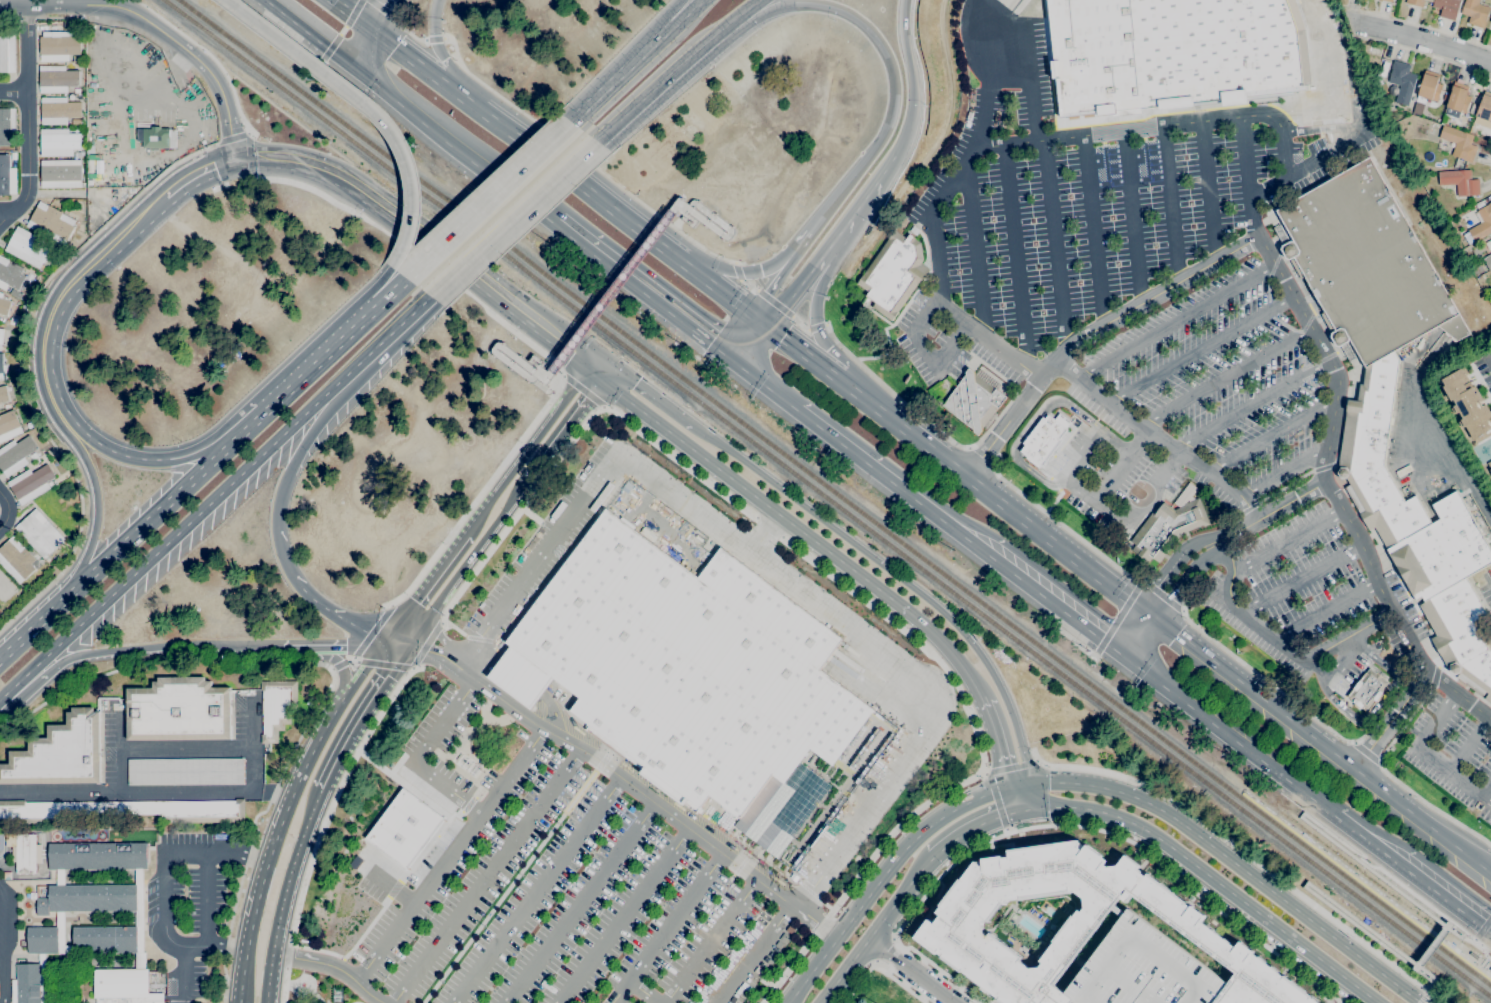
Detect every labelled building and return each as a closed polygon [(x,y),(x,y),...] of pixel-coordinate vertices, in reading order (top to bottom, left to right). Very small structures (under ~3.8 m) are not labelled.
[(1058,121),(1044,0),(1295,0),(1305,30),(1311,85),(1308,85),(1309,91),(1293,93),(1294,94),(1241,101),(1241,103),(1223,105),(1222,99),(1202,102),(1202,108),(1152,114),(1151,113),(1112,117),(1111,114),(1058,121)] [(1432,7),(1434,0),(1461,0),(1455,21),(1439,17),(1441,9),(1432,7)] [(1461,14),(1465,0),(1479,0),(1478,4),(1490,7),(1486,21),(1484,29),(1467,23),(1469,17),(1461,14)] [(41,62),(40,37),(43,37),(43,32),(79,31),(80,36),(81,55),(69,55),(69,61),(41,62)] [(15,72),(0,73),(0,34),(7,34),(7,35),(15,35),(15,72)] [(1408,106),(1394,102),(1399,86),(1388,82),(1391,69),(1393,60),(1410,65),(1408,72),(1417,75),(1408,106)] [(67,94),(40,94),(40,66),(66,66),(66,71),(79,71),(79,86),(67,86),(67,94)] [(1424,105),(1415,102),(1425,70),(1439,74),(1438,78),(1436,83),(1442,85),(1437,102),(1426,99),(1424,105)] [(1377,86),(1370,76),(1376,72),(1383,82),(1377,86)] [(1465,114),(1445,106),(1451,90),(1450,90),(1452,85),(1453,85),(1454,81),(1467,86),(1466,90),(1468,91),(1466,95),(1471,97),(1465,114)] [(1484,90),(1490,93),(1490,122),(1475,116),(1484,90)] [(67,125),(41,125),(41,98),(67,97),(67,102),(81,102),(81,117),(67,118),(67,125)] [(15,146),(0,146),(0,108),(15,108),(15,146)] [(1472,163),(1463,160),(1464,159),(1451,155),(1455,143),(1439,137),(1443,125),(1473,136),(1470,144),(1477,147),(1472,163)] [(137,129),(143,129),(143,128),(151,128),(151,126),(161,126),(161,128),(169,128),(169,129),(176,129),(176,148),(169,148),(143,148),(143,141),(137,141),(137,138),(137,129)] [(73,156),(41,157),(41,129),(68,129),(68,134),(80,134),(80,149),(73,149),(73,156)] [(135,130),(122,131),(122,143),(135,143),(135,130)] [(9,195),(0,195),(0,155),(9,155),(9,168),(16,168),(16,194),(9,194),(9,195)] [(1457,491),(1490,551),(1490,563),(1466,578),(1487,614),(1473,622),(1488,649),(1490,651),(1490,703),(1449,671),(1431,639),(1436,636),(1419,605),(1425,602),(1422,597),(1416,600),(1413,595),(1413,596),(1389,555),(1390,554),(1374,527),(1369,530),(1345,487),(1350,485),(1347,479),(1341,479),(1337,473),(1348,400),(1349,400),(1351,383),(1357,384),(1359,373),(1364,373),(1365,368),(1365,367),(1350,340),(1338,347),(1335,345),(1330,336),(1331,333),(1320,314),(1325,312),(1305,276),(1300,279),(1289,259),(1286,259),(1281,249),(1282,246),(1293,240),(1276,210),(1369,157),(1470,333),(1457,341),(1438,325),(1394,351),(1399,360),(1384,465),(1404,502),(1415,495),(1431,524),(1440,519),(1432,505),(1457,491)] [(80,187),(80,160),(39,160),(40,188),(80,187)] [(1457,196),(1456,184),(1439,185),(1438,172),(1470,169),(1471,180),(1478,179),(1479,195),(1457,196)] [(1477,208),(1475,204),(1481,200),(1484,204),(1477,208)] [(63,247),(26,226),(40,201),(76,220),(73,226),(74,227),(63,247)] [(1488,203),(1490,201),(1490,232),(1474,242),(1474,241),(1468,244),(1463,235),(1468,231),(1468,230),(1482,222),(1476,211),(1489,204),(1488,203)] [(42,270),(39,269),(4,251),(17,226),(52,245),(50,249),(50,250),(43,263),(42,263),(41,265),(44,266),(42,270)] [(916,236),(909,231),(913,226),(919,230),(916,236)] [(891,321),(871,307),(874,302),(866,296),(868,292),(857,284),(895,230),(906,238),(909,234),(914,237),(913,238),(920,243),(923,260),(921,263),(930,269),(919,284),(918,284),(891,321)] [(1482,259),(1490,254),(1490,269),(1489,270),(1482,259)] [(5,291),(0,288),(0,255),(24,268),(21,274),(25,277),(18,290),(8,285),(5,291)] [(20,299),(10,294),(13,288),(22,294),(20,299)] [(6,316),(0,314),(0,292),(3,293),(1,298),(11,301),(6,316)] [(1462,367),(1490,418),(1490,427),(1475,437),(1441,378),(1462,367)] [(978,436),(973,432),(973,430),(943,407),(942,409),(934,403),(937,399),(944,403),(966,374),(965,372),(968,368),(973,372),(974,374),(995,390),(995,389),(1007,398),(998,409),(997,408),(982,429),(981,431),(978,436)] [(9,400),(0,403),(0,387),(5,386),(9,400)] [(23,433),(0,443),(0,415),(13,409),(23,433)] [(1039,466),(1020,451),(1025,445),(1023,443),(1042,417),(1045,419),(1048,415),(1054,420),(1059,414),(1071,422),(1066,429),(1067,430),(1061,438),(1063,439),(1043,466),(1040,464),(1039,466)] [(6,478),(0,469),(0,449),(13,440),(16,444),(28,435),(37,448),(24,458),(28,463),(6,478)] [(33,460),(29,455),(34,452),(37,457),(33,460)] [(21,506),(7,482),(29,469),(32,473),(47,464),(55,477),(46,482),(50,488),(21,506)] [(1172,511),(1184,506),(1184,504),(1198,497),(1210,524),(1203,527),(1203,525),(1179,535),(1158,563),(1152,558),(1148,563),(1131,550),(1135,545),(1130,541),(1152,513),(1154,515),(1162,504),(1172,511)] [(48,564),(14,528),(35,508),(64,539),(59,543),(59,544),(48,554),(47,553),(45,555),(51,561),(48,564)] [(610,512),(701,579),(723,549),(847,641),(825,671),(901,727),(793,873),(571,710),(579,699),(553,679),(542,693),(531,709),(487,677),(498,662),(610,512)] [(19,585),(0,564),(0,548),(13,536),(24,548),(25,548),(35,559),(31,564),(35,569),(19,585)] [(2,602),(0,600),(0,570),(17,588),(2,602)] [(1367,712),(1347,696),(1369,668),(1389,683),(1367,712)] [(230,740),(127,740),(127,688),(152,688),(152,682),(158,682),(158,677),(205,677),(205,681),(210,681),(210,688),(230,688),(230,740)] [(261,743),(261,735),(263,735),(262,691),(260,691),(260,682),(296,681),(297,711),(290,711),(290,724),(284,724),(284,731),(277,731),(278,743),(261,743)] [(100,783),(0,784),(0,764),(9,764),(9,751),(29,751),(28,738),(48,738),(48,725),(67,725),(67,712),(72,712),(72,707),(94,707),(94,712),(99,712),(100,783)] [(243,784),(128,785),(127,759),(243,758),(243,784)] [(402,788),(443,819),(404,869),(363,838),(402,788)] [(59,824),(0,825),(0,801),(24,800),(24,803),(235,801),(235,799),(244,799),(244,823),(157,823),(156,815),(59,815),(59,824)] [(16,873),(16,861),(12,861),(12,847),(16,847),(16,846),(5,846),(5,833),(16,833),(16,834),(35,834),(35,845),(41,845),(41,863),(35,863),(35,873),(27,873),(27,874),(25,874),(25,873),(16,873)] [(1003,1002),(1070,1002),(1072,999),(1053,985),(1118,898),(1125,903),(1131,897),(1234,973),(1212,1002),(1318,1002),(1124,855),(1116,866),(1077,840),(1006,850),(1007,856),(973,861),(914,936),(1003,1002)] [(55,870),(48,870),(48,844),(104,843),(146,843),(146,869),(142,869),(134,869),(63,870),(55,870)] [(135,969),(135,953),(137,953),(136,926),(135,926),(135,911),(136,911),(136,885),(134,885),(134,869),(142,869),(143,952),(145,952),(145,969),(135,969)] [(55,885),(55,870),(63,870),(64,885),(55,885)] [(55,912),(48,912),(48,915),(37,915),(36,898),(48,898),(48,885),(55,885),(64,885),(134,885),(136,885),(136,911),(135,911),(63,912),(55,912)] [(988,922),(985,921),(981,923),(982,933),(986,937),(989,933),(1021,957),(1019,961),(1029,968),(1038,967),(1041,963),(1039,961),(1077,910),(1080,911),(1083,907),(1082,897),(1073,891),(1069,891),(1068,893),(1007,901),(1004,905),(1002,905),(988,922)] [(72,946),(72,953),(58,954),(57,927),(56,927),(56,921),(55,922),(55,912),(63,912),(64,946),(72,946)] [(135,953),(72,953),(72,946),(72,927),(135,926),(136,926),(137,953),(135,953)] [(38,954),(28,954),(27,927),(56,927),(57,927),(58,954),(45,954),(38,954)] [(17,1002),(12,1002),(11,979),(16,979),(16,964),(39,964),(40,964),(40,1002),(17,1002)] [(164,993),(164,1002),(96,1002),(96,998),(95,998),(94,969),(135,969),(145,969),(149,969),(149,993),(164,993)]
